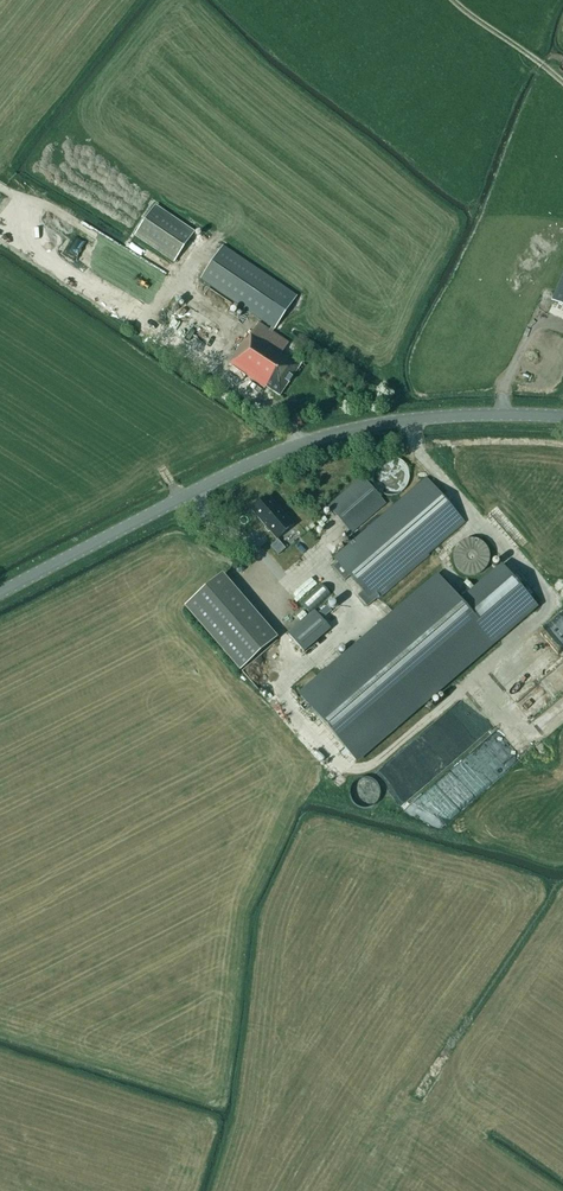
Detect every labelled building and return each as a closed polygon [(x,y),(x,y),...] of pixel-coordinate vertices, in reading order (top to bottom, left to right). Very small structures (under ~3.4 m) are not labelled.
[(155,206),(136,235),(174,261),(194,233),(155,206)] [(77,233),(66,248),(74,253),(84,239),(77,233)] [(229,363),(265,388),(266,386),(280,396),(302,363),(292,356),(290,359),(288,357),(289,356),(283,352),(289,343),(273,332),(297,296),(224,246),(201,279),(272,327),(270,330),(259,323),(247,341),(245,340),(229,363)] [(204,374),(214,360),(199,349),(198,351),(188,364),(204,374)] [(328,507),(352,534),(386,504),(363,477),(328,507)] [(427,478),(335,558),(339,563),(334,568),(346,581),(351,577),(363,591),(358,595),(368,606),(373,602),(373,603),(466,523),(427,478)] [(268,496),(252,510),(277,539),(293,525),(268,496)] [(465,540),(461,542),(459,544),(456,547),(455,550),(454,554),(453,557),(454,561),(455,565),(456,568),(459,571),(461,573),(465,575),(468,576),(472,576),(475,576),(479,575),(482,573),(485,571),(487,568),(489,565),(490,561),(490,557),(490,554),(489,550),(487,547),(485,544),(482,542),(479,540),(475,539),(472,539),(468,539),(465,540)] [(536,605),(504,568),(463,603),(440,577),(396,615),(394,612),(344,656),(346,658),(302,696),(358,760),(536,605)] [(274,639),(220,577),(184,608),(238,670),(274,639)] [(312,609),(332,590),(322,580),(303,598),(312,609)] [(539,628),(560,651),(562,648),(562,606),(539,628)] [(305,652),(331,629),(315,610),(288,633),(305,652)] [(470,702),(448,724),(467,742),(488,720),(470,702)]
